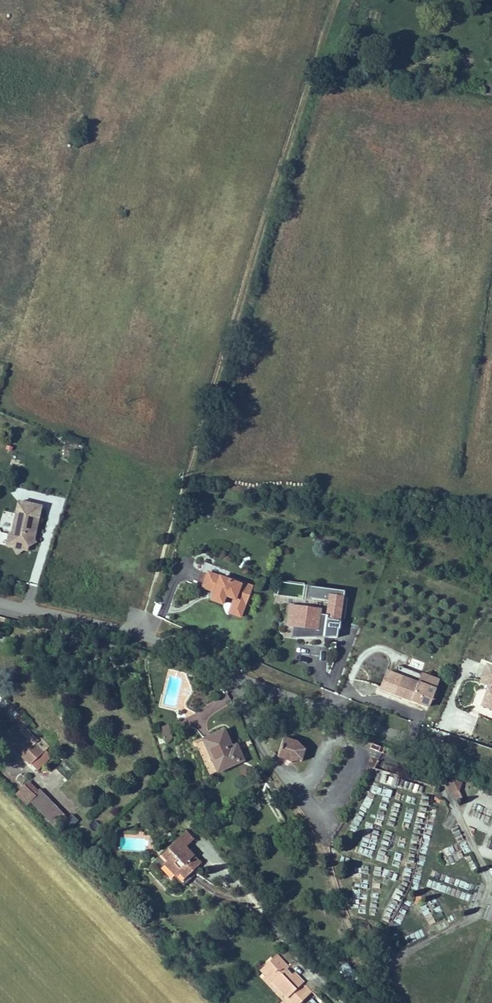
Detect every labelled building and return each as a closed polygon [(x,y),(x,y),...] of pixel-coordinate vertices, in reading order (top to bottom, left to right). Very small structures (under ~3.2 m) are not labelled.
[(28,551),(29,547),(37,542),(35,539),(43,505),(18,499),(10,533),(8,533),(5,546),(12,547),(16,555),(24,550),(28,551)] [(239,618),(251,588),(240,584),(239,586),(207,574),(201,589),(213,593),(210,601),(221,605),(224,597),(233,600),(228,614),(239,618)] [(281,581),(280,594),(295,596),(296,583),(281,581)] [(340,622),(347,592),(316,588),(314,600),(330,602),(328,616),(321,616),(322,611),(302,609),(301,617),(294,616),(292,628),(297,628),(296,639),(316,639),(317,630),(337,633),(340,622)] [(343,622),(350,593),(347,592),(340,622),(343,622)] [(301,617),(302,609),(291,607),(288,627),(290,627),(292,628),(294,616),(301,617)] [(336,639),(337,633),(317,630),(316,639),(328,639),(336,639)] [(67,668),(63,658),(56,661),(60,670),(67,668)] [(427,710),(438,681),(398,666),(395,676),(386,672),(379,692),(427,710)] [(485,668),(478,686),(487,690),(480,709),(491,714),(491,670),(485,668)] [(3,698),(0,701),(0,711),(11,722),(19,714),(3,698)] [(0,711),(0,734),(37,770),(52,756),(46,750),(42,753),(33,744),(23,733),(27,729),(24,726),(28,722),(19,714),(11,722),(0,711)] [(172,736),(169,725),(161,727),(163,735),(160,736),(161,742),(165,741),(164,738),(172,736)] [(37,740),(27,729),(23,733),(33,744),(37,740)] [(203,740),(218,772),(243,760),(238,750),(234,752),(232,748),(224,730),(203,740)] [(283,738),(277,757),(290,761),(289,763),(291,763),(292,761),(300,760),(301,762),(303,760),(301,759),(303,751),(306,751),(305,749),(303,749),(297,744),(298,741),(296,741),(295,743),(283,738)] [(447,783),(456,802),(462,799),(458,791),(461,783),(453,780),(447,783)] [(67,819),(39,789),(37,791),(34,795),(28,789),(31,786),(29,783),(17,794),(26,804),(29,801),(57,829),(62,824),(67,819)] [(34,795),(37,791),(31,786),(28,789),(34,795)] [(177,805),(183,801),(176,793),(171,797),(177,805)] [(77,820),(72,814),(67,819),(62,824),(67,830),(77,820)] [(152,863),(170,882),(176,877),(179,874),(184,879),(201,864),(194,856),(192,858),(188,853),(190,851),(186,847),(194,840),(186,831),(152,863)] [(465,858),(471,870),(476,867),(471,855),(465,858)] [(430,925),(435,922),(426,905),(421,908),(430,925)] [(277,955),(263,968),(268,973),(266,976),(286,998),(283,1001),(281,1002),(300,1002),(312,992),(294,973),(291,976),(286,970),(289,968),(277,955)] [(351,984),(358,979),(347,964),(339,969),(351,984)] [(268,973),(263,968),(260,970),(266,976),(268,973)] [(286,998),(266,976),(262,979),(283,1001),(286,998)] [(360,997),(365,993),(360,986),(355,989),(360,997)]
